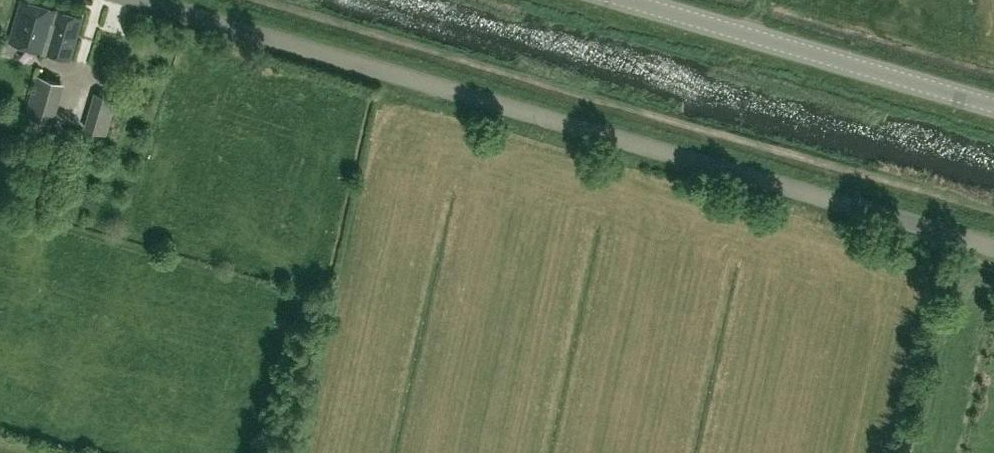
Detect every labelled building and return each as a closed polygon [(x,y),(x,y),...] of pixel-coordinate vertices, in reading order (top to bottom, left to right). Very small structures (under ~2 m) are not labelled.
[(83,17),(26,0),(22,0),(10,42),(70,59),(83,17)] [(38,74),(34,87),(60,94),(64,81),(38,74)] [(111,111),(92,105),(85,127),(104,133),(111,111)] [(32,115),(28,126),(46,131),(49,120),(32,115)]
